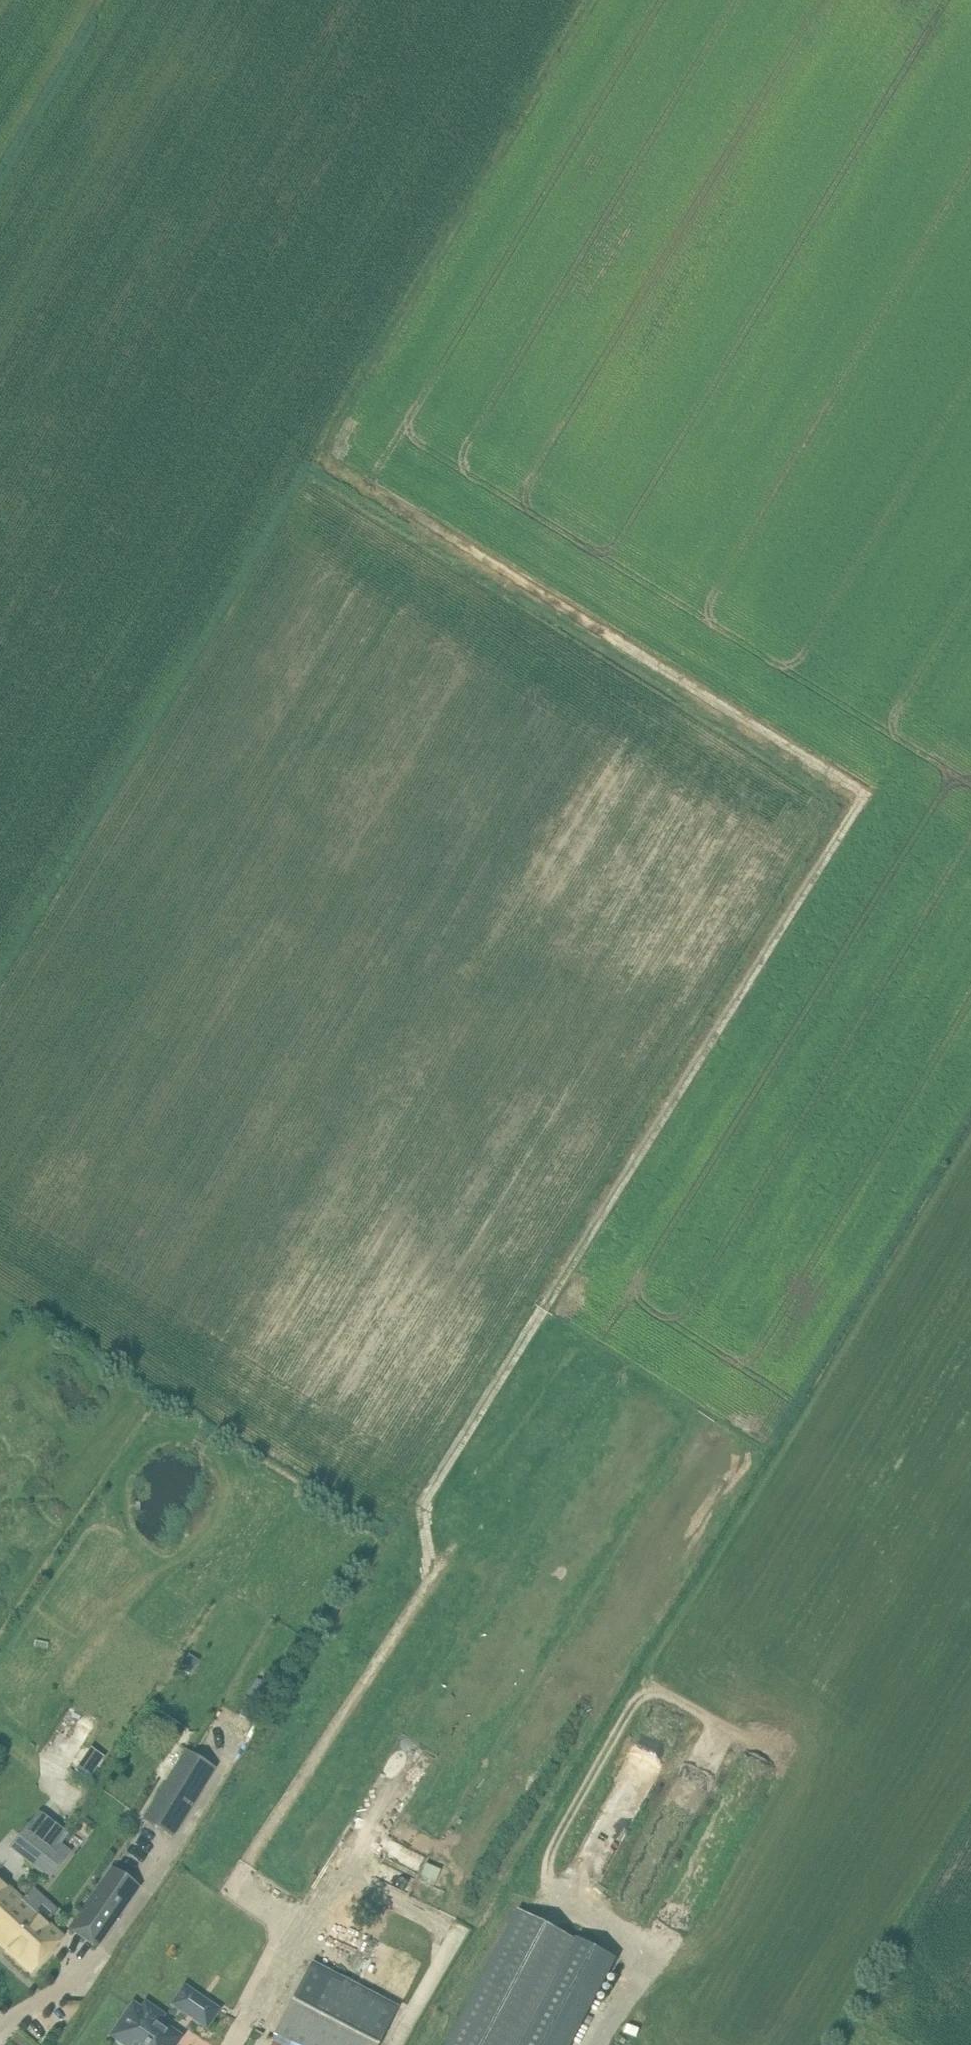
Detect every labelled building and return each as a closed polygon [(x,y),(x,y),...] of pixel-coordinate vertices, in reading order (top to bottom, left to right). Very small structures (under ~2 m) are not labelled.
[(262,1679),(240,1712),(256,1723),(278,1689),(262,1679)] [(145,1819),(172,1835),(215,1767),(187,1751),(145,1819)] [(28,1824),(9,1847),(50,1879),(68,1855),(56,1846),(29,1824),(28,1824)] [(68,1927),(98,1948),(141,1886),(112,1865),(68,1927)] [(0,1882),(0,1942),(33,1971),(62,1938),(0,1882)] [(615,1957),(577,1937),(576,1939),(519,1909),(447,2044),(569,2044),(615,1957)] [(275,2041),(284,2044),(380,2044),(401,2006),(316,1960),(275,2041)] [(218,2010),(205,2000),(193,2017),(206,2026),(218,2010)] [(180,2036),(134,2005),(113,2035),(128,2044),(174,2044),(180,2036)]
